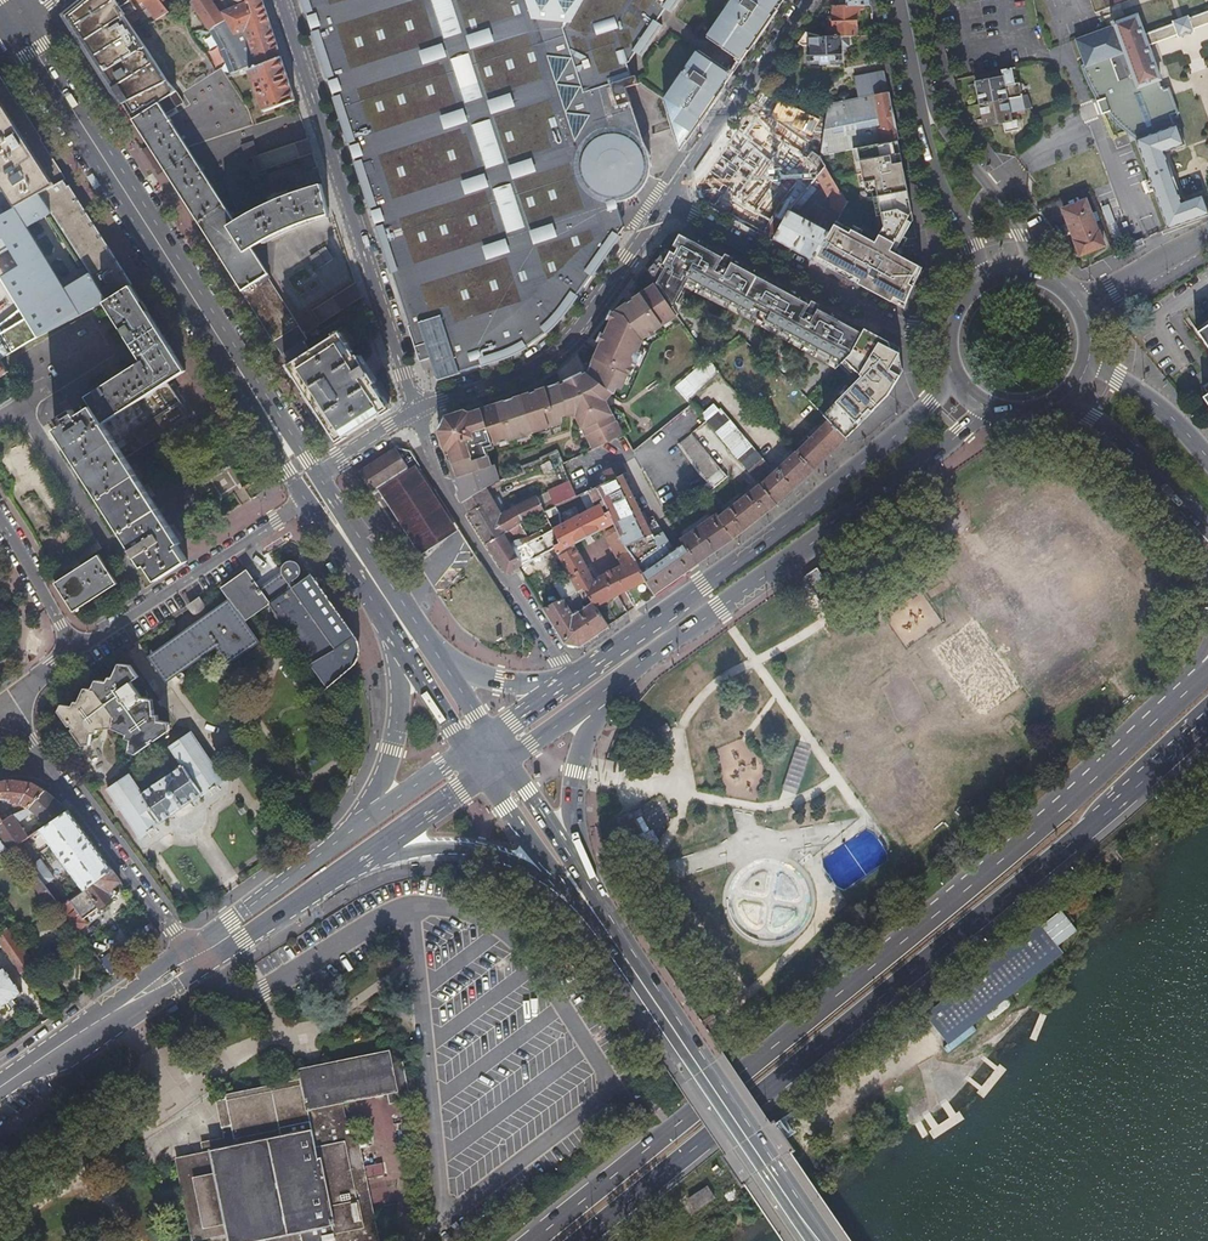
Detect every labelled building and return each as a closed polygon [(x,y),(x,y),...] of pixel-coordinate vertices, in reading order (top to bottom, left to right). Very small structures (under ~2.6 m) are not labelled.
[(86,47),(92,55),(103,73),(107,80),(124,106),(127,104),(136,118),(160,102),(177,91),(172,81),(169,83),(126,16),(137,8),(130,0),(85,0),(66,16),(86,47)] [(152,22),(150,23),(163,40),(178,33),(182,40),(196,32),(187,20),(179,26),(167,11),(158,0),(136,0),(152,22)] [(167,11),(178,2),(177,0),(158,0),(167,11)] [(178,2),(167,11),(179,26),(187,20),(182,15),(186,12),(180,5),(184,0),(177,0),(178,2)] [(187,20),(196,32),(197,31),(204,25),(218,45),(230,36),(246,30),(254,57),(258,66),(282,58),(263,0),(236,0),(238,7),(219,14),(201,20),(189,2),(188,0),(187,0),(180,5),(186,12),(182,15),(187,20)] [(189,2),(201,20),(219,14),(212,0),(193,0),(189,2)] [(219,14),(238,7),(236,0),(212,0),(219,14)] [(422,361),(430,359),(439,382),(530,345),(554,324),(630,240),(661,196),(791,15),(797,0),(296,0),(422,361)] [(1100,10),(1096,0),(1088,0),(1093,13),(1100,10)] [(1100,10),(1108,7),(1106,0),(1096,0),(1100,10)] [(857,34),(855,4),(836,4),(835,25),(832,25),(832,34),(847,34),(857,34)] [(1188,17),(1187,15),(1171,21),(1172,24),(1142,34),(1135,15),(1112,23),(1113,24),(1073,39),(1084,68),(1109,59),(1125,103),(1118,105),(1128,133),(1134,130),(1138,139),(1134,141),(1168,229),(1207,213),(1207,211),(1202,195),(1181,203),(1162,153),(1183,145),(1176,125),(1154,133),(1150,124),(1176,115),(1166,88),(1140,97),(1137,87),(1159,79),(1146,45),(1176,34),(1177,37),(1193,31),(1192,28),(1207,22),(1207,10),(1188,17)] [(847,42),(847,34),(832,34),(820,34),(805,33),(799,42),(801,46),(807,46),(809,62),(840,60),(839,43),(847,42)] [(230,36),(218,45),(222,51),(233,75),(248,70),(258,66),(254,57),(239,62),(230,36)] [(82,50),(87,58),(92,55),(86,47),(82,50)] [(296,101),(282,58),(258,66),(248,70),(266,112),(296,101)] [(975,81),(980,104),(1026,95),(1023,82),(1015,83),(1012,69),(976,76),(977,81),(975,81)] [(854,76),(859,98),(888,92),(884,70),(854,76)] [(98,76),(103,83),(107,80),(103,73),(98,76)] [(40,195),(64,180),(63,178),(0,79),(0,220),(2,219),(12,212),(40,195)] [(177,91),(160,102),(167,114),(185,102),(177,91)] [(840,94),(841,102),(851,100),(848,91),(841,92),(840,94)] [(829,105),(819,156),(820,157),(858,148),(897,140),(892,114),(888,92),(859,98),(851,100),(841,102),(829,105)] [(1026,95),(980,104),(985,127),(1004,123),(1006,133),(1020,130),(1017,120),(1021,119),(1020,116),(1012,117),(1011,112),(1034,107),(1031,94),(1026,95)] [(136,118),(133,120),(160,162),(234,278),(283,356),(305,342),(305,343),(308,341),(268,277),(269,276),(252,248),(271,238),(284,232),(299,225),(329,214),(321,184),(298,191),(282,197),(259,208),(251,212),(235,221),(167,114),(160,102),(136,118)] [(128,112),(133,120),(136,118),(127,104),(124,106),(128,112)] [(773,109),(766,119),(788,134),(799,119),(779,105),(775,111),(773,109)] [(788,134),(766,119),(750,141),(773,157),(788,134)] [(831,231),(818,256),(860,280),(858,283),(892,301),(895,296),(905,302),(913,285),(909,284),(919,266),(891,250),(895,241),(911,215),(908,202),(909,202),(900,153),(897,153),(894,142),(898,141),(897,140),(858,148),(860,160),(859,161),(864,182),(874,181),(884,226),(875,241),(852,228),(850,232),(835,224),(831,231)] [(820,157),(819,156),(812,152),(793,179),(809,190),(813,184),(818,176),(824,167),(820,157)] [(295,159),(295,184),(317,183),(316,159),(295,159)] [(740,200),(741,201),(743,202),(745,202),(748,202),(752,197),(753,198),(765,182),(739,164),(711,203),(720,209),(729,196),(735,199),(732,203),(736,205),(740,200)] [(793,179),(775,167),(753,207),(783,224),(795,211),(797,208),(798,206),(809,190),(793,179)] [(832,180),(824,167),(818,176),(831,196),(834,195),(835,202),(841,213),(847,203),(832,180)] [(89,274),(106,302),(131,286),(74,196),(64,180),(40,195),(51,213),(89,274)] [(813,184),(809,190),(798,206),(797,208),(803,212),(818,187),(813,184)] [(10,249),(19,265),(0,277),(20,310),(43,292),(48,300),(65,289),(27,228),(51,213),(40,195),(12,212),(2,219),(0,220),(0,232),(10,249)] [(745,222),(753,207),(745,202),(743,202),(741,201),(740,200),(736,205),(732,203),(735,199),(729,196),(720,209),(745,222)] [(1075,241),(1099,231),(1086,201),(1063,210),(1075,241)] [(775,238),(783,224),(753,207),(745,222),(775,238)] [(795,211),(783,224),(775,238),(815,260),(818,256),(831,231),(822,226),(824,222),(821,221),(819,224),(795,211)] [(666,247),(647,269),(671,303),(679,315),(690,289),(760,320),(838,365),(841,362),(850,353),(864,328),(681,229),(669,244),(677,246),(673,253),(666,247)] [(1081,255),(1093,250),(1104,245),(1099,231),(1075,241),(1081,255)] [(0,232),(0,255),(10,249),(0,232)] [(315,269),(332,259),(325,246),(307,256),(315,269)] [(677,315),(645,270),(639,277),(647,289),(616,311),(588,373),(562,386),(560,383),(466,414),(464,410),(446,416),(438,431),(444,449),(448,448),(458,477),(455,478),(462,500),(488,487),(495,484),(500,482),(494,465),(492,466),(486,448),(562,422),(562,416),(566,415),(577,415),(594,451),(623,435),(606,401),(613,393),(614,394),(617,387),(621,389),(629,374),(631,375),(642,351),(639,350),(643,340),(642,339),(677,315)] [(12,355),(106,302),(89,274),(65,289),(48,300),(43,292),(20,310),(0,326),(0,333),(0,334),(0,362),(12,355)] [(104,423),(169,381),(185,371),(131,286),(106,302),(142,361),(87,397),(92,405),(54,430),(145,565),(148,563),(158,579),(189,560),(179,543),(182,540),(127,457),(104,423)] [(1195,329),(1207,348),(1207,320),(1195,329)] [(901,348),(864,328),(850,353),(841,362),(859,378),(823,414),(830,421),(847,438),(889,395),(904,371),(901,348)] [(305,342),(283,356),(338,442),(390,409),(342,333),(311,352),(305,343),(305,342)] [(12,355),(0,362),(0,376),(17,365),(12,355)] [(677,387),(690,402),(720,374),(709,359),(677,387)] [(191,417),(169,381),(104,423),(127,457),(191,417)] [(764,459),(742,433),(721,408),(718,410),(713,405),(702,416),(749,472),(764,459)] [(830,421),(797,454),(814,471),(831,454),(847,438),(830,421)] [(708,485),(704,487),(700,489),(705,496),(728,479),(690,431),(680,444),(708,485)] [(615,525),(617,529),(648,583),(655,595),(665,588),(676,581),(698,565),(682,541),(680,539),(660,552),(623,475),(618,478),(614,470),(629,462),(632,468),(639,465),(623,435),(594,451),(593,452),(608,480),(589,490),(595,502),(604,499),(609,511),(615,525)] [(372,494),(373,493),(375,492),(373,490),(376,488),(415,464),(417,462),(409,450),(396,446),(359,470),(371,489),(369,490),(372,494)] [(525,471),(520,474),(515,476),(518,483),(528,479),(529,482),(564,466),(556,452),(540,460),(523,468),(525,471)] [(797,454),(761,485),(778,505),(814,471),(797,454)] [(457,531),(415,464),(376,488),(390,511),(419,556),(438,543),(457,531)] [(558,506),(570,500),(579,495),(573,483),(552,494),(558,506)] [(738,504),(720,518),(734,539),(735,538),(757,521),(778,505),(761,485),(743,500),(741,497),(736,501),(738,504)] [(546,512),(558,506),(552,494),(552,493),(544,497),(543,494),(519,504),(502,513),(488,487),(462,500),(469,515),(488,545),(521,524),(522,524),(546,512)] [(597,607),(628,592),(648,583),(617,529),(609,533),(609,539),(624,567),(610,574),(597,581),(577,546),(615,525),(609,511),(606,512),(601,504),(597,505),(596,504),(595,502),(589,490),(582,493),(590,509),(564,523),(555,529),(561,541),(555,544),(557,548),(572,576),(581,590),(585,588),(597,607)] [(606,512),(609,511),(604,499),(595,502),(596,504),(597,505),(601,504),(606,512)] [(561,512),(573,506),(570,500),(558,506),(561,512)] [(526,531),(522,524),(521,524),(488,545),(508,574),(519,568),(557,548),(555,544),(561,541),(555,529),(564,523),(561,512),(558,506),(546,512),(553,527),(529,538),(526,531)] [(522,524),(526,531),(529,538),(553,527),(546,512),(522,524)] [(717,515),(682,541),(698,565),(715,552),(734,539),(720,518),(717,515)] [(609,533),(617,529),(615,525),(577,546),(597,581),(610,574),(624,567),(609,539),(609,533)] [(73,611),(95,596),(116,582),(98,554),(56,583),(73,611)] [(282,567),(281,569),(281,570),(281,571),(281,573),(282,576),(283,577),(263,591),(249,572),(223,589),(231,600),(151,656),(168,683),(219,648),(230,665),(261,644),(247,623),(258,615),(272,605),(330,686),(352,670),(358,665),(360,661),(361,654),(361,649),(361,647),(359,642),(358,640),(355,634),(313,577),(298,587),(294,581),(296,580),(299,578),(301,575),(301,574),(302,571),(301,569),(301,566),(299,564),(296,562),(293,561),(290,561),(287,562),(286,562),(284,564),(282,567)] [(831,588),(818,570),(804,580),(809,587),(811,591),(814,589),(819,596),(831,588)] [(566,598),(581,590),(572,576),(558,585),(566,598)] [(655,595),(648,583),(628,592),(636,609),(655,595)] [(806,605),(819,596),(814,589),(811,591),(809,587),(799,594),(806,605)] [(585,588),(581,590),(566,598),(544,610),(566,645),(572,646),(582,647),(610,627),(597,607),(585,588)] [(90,744),(92,733),(97,733),(97,730),(113,729),(126,734),(125,738),(130,740),(129,752),(135,754),(169,731),(168,722),(158,720),(157,716),(153,715),(152,699),(141,698),(131,682),(138,677),(130,665),(119,665),(112,679),(108,679),(107,682),(96,682),(92,690),(84,690),(78,703),(74,703),(72,707),(61,706),(57,712),(81,745),(90,744)] [(127,776),(117,783),(106,789),(139,838),(160,825),(158,823),(201,794),(202,796),(223,782),(191,733),(169,746),(182,766),(139,794),(127,776)] [(797,745),(788,774),(800,778),(810,749),(797,745)] [(18,817),(28,810),(45,791),(35,784),(11,780),(0,783),(0,803),(3,800),(14,802),(18,817)] [(47,825),(67,811),(46,792),(45,791),(28,810),(18,817),(14,802),(3,800),(0,803),(0,809),(10,823),(0,830),(0,837),(10,852),(11,853),(18,848),(34,871),(60,908),(66,904),(53,884),(56,882),(42,862),(39,864),(23,842),(30,837),(21,824),(35,814),(47,825)] [(10,823),(0,809),(0,830),(10,823)] [(85,891),(87,889),(112,872),(89,840),(67,811),(47,825),(41,830),(85,891)] [(626,815),(617,820),(627,840),(642,833),(632,812),(626,815)] [(10,852),(0,837),(0,859),(10,852)] [(76,931),(60,908),(34,871),(27,876),(47,904),(49,903),(74,937),(78,934),(76,931)] [(66,904),(60,908),(76,931),(86,924),(82,918),(99,905),(101,907),(112,899),(115,892),(113,889),(121,883),(112,872),(87,889),(85,891),(66,904)] [(922,1019),(944,1047),(1085,937),(1062,908),(922,1019)] [(25,973),(30,970),(25,964),(27,962),(18,947),(15,949),(5,934),(0,937),(0,947),(20,977),(25,973)] [(6,1005),(18,997),(1,971),(0,972),(0,1009),(6,1005)] [(412,1103),(404,1067),(393,1069),(390,1056),(301,1074),(303,1084),(226,1099),(227,1102),(218,1105),(222,1131),(224,1131),(226,1141),(201,1146),(203,1155),(178,1160),(193,1240),(201,1240),(229,1236),(230,1240),(378,1240),(356,1125),(347,1127),(343,1107),(390,1098),(392,1107),(412,1103)] [(687,1197),(696,1209),(716,1195),(707,1183),(687,1197)]
